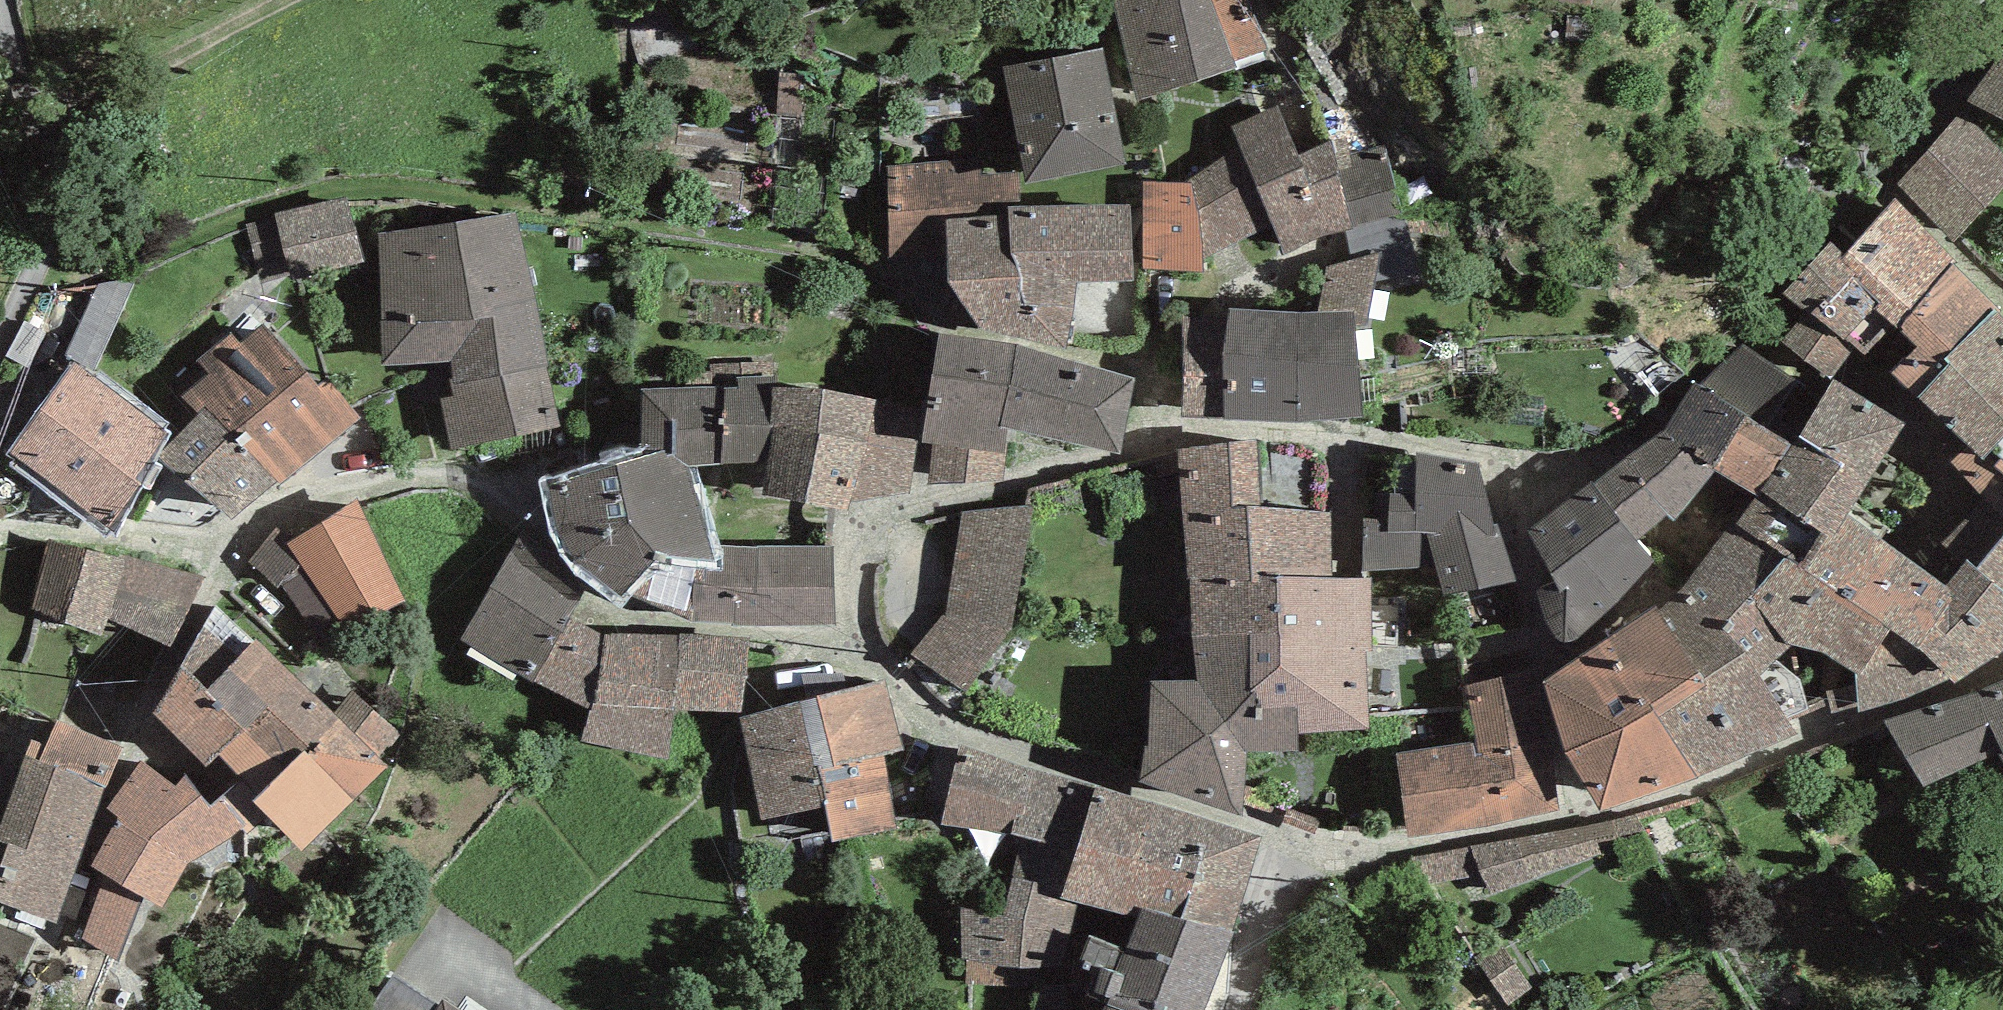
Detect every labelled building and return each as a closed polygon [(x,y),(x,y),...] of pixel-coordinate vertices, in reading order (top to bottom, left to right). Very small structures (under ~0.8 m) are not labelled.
[(1143,89),(1257,49),(1239,0),(1112,0),(1143,89)] [(1102,42),(1003,62),(1026,170),(1124,150),(1102,42)] [(1977,102),(2002,114),(2002,63),(1977,102)] [(1960,113),(1899,185),(1955,232),(2002,176),(2002,149),(1960,113)] [(956,164),(886,168),(892,269),(952,266),(948,210),(1014,206),(1012,171),(956,174),(956,164)] [(275,215),(248,222),(262,277),(363,251),(347,189),(273,208),(275,215)] [(452,373),(536,366),(520,203),(379,222),(387,354),(450,349),(452,373)] [(1899,215),(1857,259),(1838,241),(1786,294),(1814,321),(1790,346),(1824,379),(1840,393),(1854,378),(1900,331),(1920,350),(1896,375),(1972,448),(1952,468),(2002,517),(2002,314),(1899,215)] [(1358,304),(1222,308),(1225,407),(1361,403),(1358,304)] [(279,500),(368,430),(333,386),(323,394),(272,329),(181,401),(204,430),(170,457),(224,526),(270,490),(279,500)] [(1007,446),(1012,419),(1119,441),(1134,370),(1014,346),(940,331),(921,428),(935,431),(1007,446)] [(1529,522),(1567,630),(1655,556),(1634,530),(1666,509),(1710,463),(1751,480),(1791,432),(1819,388),(1756,357),(1529,522)] [(17,447),(111,509),(167,424),(74,362),(17,447)] [(461,395),(443,399),(452,443),(554,423),(536,366),(452,373),(461,395)] [(1821,516),(1835,524),(1845,507),(1904,410),(1833,367),(1819,388),(1791,432),(1760,481),(1821,516)] [(739,383),(642,386),(642,438),(663,443),(691,459),(768,453),(776,385),(777,375),(738,371),(739,383)] [(768,453),(764,484),(849,496),(908,484),(918,433),(875,428),(875,394),(776,385),(768,453)] [(935,431),(930,477),(1002,473),(1007,446),(935,431)] [(1152,673),(1145,772),(1240,802),(1247,742),(1302,740),(1300,721),(1366,718),(1370,571),(1330,570),(1328,509),(1263,502),(1261,436),(1178,445),(1200,670),(1152,673)] [(736,617),(837,618),(832,553),(713,544),(691,459),(663,443),(555,472),(555,510),(572,540),(594,562),(627,583),(696,612),(736,617)] [(1433,558),(1443,590),(1514,574),(1477,462),(1415,452),(1366,452),(1360,558),(1433,558)] [(358,504),(293,539),(340,625),(405,589),(358,504)] [(1693,768),(1791,725),(1756,661),(1788,639),(1825,638),(1856,660),(1858,701),(1961,667),(2002,631),(2002,585),(1980,553),(1966,548),(1955,572),(1845,507),(1835,524),(1821,516),(1801,556),(1736,520),(1656,597),(1701,667),(1655,699),(1693,768)] [(948,610),(914,648),(970,691),(1015,616),(1029,511),(962,521),(948,610)] [(55,531),(32,605),(104,627),(109,613),(176,635),(195,575),(55,531)] [(1982,562),(2002,582),(2002,540),(1982,562)] [(518,542),(462,630),(533,674),(589,586),(518,542)] [(278,594),(308,580),(294,550),(263,565),(278,594)] [(589,586),(533,674),(593,707),(582,733),(668,752),(674,703),(741,706),(751,638),(603,626),(589,586)] [(1701,667),(1656,597),(1548,669),(1569,736),(1602,798),(1693,768),(1655,699),(1701,667)] [(256,785),(305,833),(402,733),(355,687),(337,706),(258,631),(214,677),(196,660),(155,702),(208,753),(215,745),(241,770),(256,785)] [(1474,739),(1394,756),(1410,832),(1556,798),(1529,666),(1467,676),(1474,739)] [(821,694),(741,710),(762,812),(824,799),(832,836),(897,822),(883,752),(896,749),(882,681),(821,694)] [(1887,715),(1927,781),(2002,740),(2002,681),(1887,715)] [(0,853),(0,893),(58,913),(106,778),(23,749),(0,815),(0,833),(6,835),(0,853)] [(959,750),(942,816),(1075,849),(1097,782),(959,750)] [(1075,849),(1061,889),(1142,903),(1237,920),(1259,830),(1097,782),(1075,849)] [(1100,1009),(1203,1009),(1237,920),(1142,903),(1100,1009)] [(434,1009),(467,1009),(444,995),(434,1009)]
